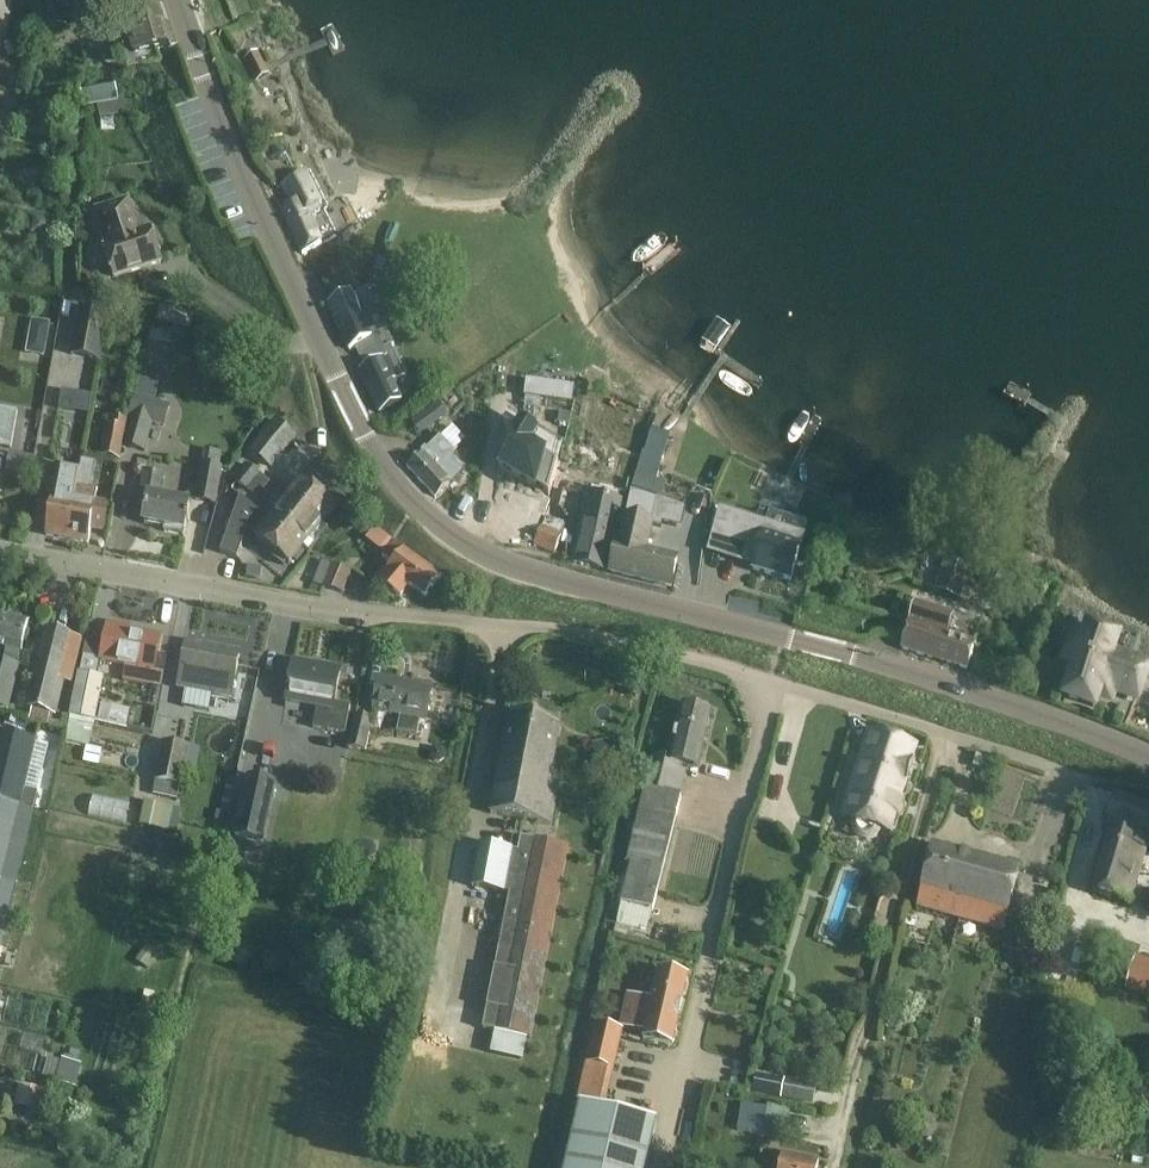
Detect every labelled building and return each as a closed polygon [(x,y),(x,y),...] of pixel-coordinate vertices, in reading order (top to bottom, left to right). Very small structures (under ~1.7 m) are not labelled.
[(2,57),(5,42),(6,42),(13,0),(0,0),(0,57),(2,57)] [(171,44),(157,0),(120,12),(134,56),(171,44)] [(120,12),(157,0),(125,0),(128,8),(120,11),(120,12)] [(66,9),(48,15),(54,33),(72,26),(66,9)] [(24,35),(23,44),(37,46),(39,35),(29,33),(28,36),(24,35)] [(245,59),(256,81),(270,73),(258,51),(245,59)] [(84,90),(86,101),(118,94),(115,84),(84,90)] [(310,173),(293,181),(284,186),(292,204),(282,209),(302,253),(322,244),(337,236),(326,214),(331,211),(310,173)] [(115,277),(139,269),(162,262),(151,229),(140,233),(129,200),(96,210),(107,243),(104,244),(115,277)] [(351,295),(330,305),(350,349),(355,360),(376,349),(385,345),(391,338),(367,287),(351,295)] [(192,315),(162,307),(158,319),(189,327),(192,315)] [(80,308),(71,357),(99,362),(108,313),(80,308)] [(32,319),(26,354),(45,357),(51,322),(32,319)] [(376,349),(355,360),(361,372),(380,412),(401,402),(403,401),(392,378),(403,373),(391,346),(394,345),(391,338),(385,345),(376,349)] [(525,381),(524,398),(573,402),(575,385),(525,381)] [(91,409),(92,395),(84,394),(82,408),(91,409)] [(171,407),(136,397),(130,416),(131,416),(130,421),(127,421),(122,446),(124,447),(147,453),(153,426),(165,429),(171,407)] [(11,448),(18,411),(0,407),(0,446),(11,448)] [(435,407),(419,421),(427,430),(443,416),(442,415),(435,407)] [(281,414),(254,448),(269,459),(295,426),(281,414)] [(122,446),(127,421),(114,418),(112,426),(106,425),(101,457),(121,461),(124,447),(122,446)] [(630,491),(632,493),(657,500),(652,522),(664,525),(665,519),(683,525),(688,505),(657,496),(662,481),(657,479),(671,435),(652,428),(644,450),(643,450),(630,491)] [(440,436),(407,466),(436,497),(462,473),(462,467),(450,454),(454,451),(440,436)] [(507,444),(501,477),(537,493),(548,460),(534,455),(538,444),(538,442),(538,441),(523,436),(519,449),(515,447),(507,444)] [(215,503),(224,454),(205,450),(196,499),(215,503)] [(31,476),(35,458),(10,454),(7,471),(31,476)] [(260,473),(249,464),(236,480),(247,489),(260,473)] [(77,484),(80,469),(59,465),(46,535),(67,538),(77,484)] [(146,473),(146,477),(141,501),(148,502),(144,523),(165,527),(164,531),(184,535),(190,504),(158,498),(162,476),(146,473)] [(616,475),(613,487),(618,488),(617,493),(625,495),(629,478),(616,475)] [(288,497),(322,524),(337,505),(303,478),(288,497)] [(77,484),(67,538),(88,542),(98,488),(77,484)] [(652,522),(657,500),(632,493),(620,544),(617,543),(611,570),(671,584),(677,558),(645,550),(652,522)] [(239,495),(231,516),(290,564),(304,545),(282,527),(281,529),(269,520),(239,495)] [(322,524),(288,497),(269,520),(281,529),(282,527),(304,545),(322,524)] [(587,497),(578,538),(572,561),(606,569),(621,506),(587,497)] [(349,510),(344,516),(347,522),(354,523),(358,518),(356,511),(349,510)] [(719,511),(706,552),(754,567),(753,569),(791,581),(798,558),(804,537),(719,511)] [(546,515),(541,527),(534,544),(555,552),(566,524),(546,515)] [(403,547),(394,540),(383,555),(392,562),(379,580),(401,596),(410,584),(426,596),(442,574),(404,546),(403,547)] [(222,552),(218,561),(231,565),(234,557),(222,552)] [(934,591),(962,601),(973,570),(946,559),(934,591)] [(349,570),(329,565),(323,587),(343,592),(349,570)] [(827,580),(823,593),(838,597),(840,588),(835,582),(827,580)] [(949,636),(954,620),(916,608),(902,649),(967,669),(974,644),(949,636)] [(29,622),(0,615),(0,646),(7,648),(4,663),(0,662),(0,706),(8,708),(29,622)] [(68,731),(66,742),(90,747),(95,720),(96,720),(104,677),(97,675),(100,660),(102,660),(126,665),(123,681),(151,686),(151,685),(161,687),(167,657),(157,655),(157,654),(160,637),(160,636),(131,630),(112,627),(108,626),(107,635),(102,658),(84,655),(84,656),(80,672),(79,672),(68,731)] [(47,632),(30,706),(55,712),(62,680),(69,682),(79,639),(47,632)] [(1071,648),(1063,669),(1074,673),(1066,696),(1094,707),(1098,694),(1105,696),(1107,693),(1109,687),(1138,698),(1147,673),(1132,667),(1111,660),(1117,645),(1117,644),(1111,642),(1089,634),(1082,652),(1071,648)] [(178,687),(187,689),(231,697),(240,654),(212,649),(212,646),(188,641),(182,668),(181,668),(178,687)] [(286,702),(314,707),(317,708),(313,727),(346,733),(351,705),(335,702),(340,670),(293,661),(286,702)] [(380,677),(376,701),(374,710),(401,715),(398,731),(417,735),(420,719),(425,720),(432,687),(380,677)] [(689,766),(698,768),(712,711),(683,704),(670,758),(655,754),(617,923),(647,931),(689,766)] [(110,722),(125,726),(128,711),(113,708),(110,722)] [(560,723),(509,714),(490,813),(551,825),(561,773),(551,771),(560,723)] [(62,715),(60,726),(67,728),(69,716),(62,715)] [(370,718),(357,715),(350,749),(363,752),(370,718)] [(882,834),(884,830),(892,832),(908,780),(918,744),(869,728),(842,817),(852,820),(851,826),(853,833),(856,837),(864,842),(868,843),(874,841),(878,839),(882,834)] [(19,806),(33,810),(34,810),(38,793),(37,792),(23,789),(35,742),(0,733),(0,802),(19,806)] [(614,740),(592,744),(596,766),(618,761),(614,740)] [(432,742),(423,747),(429,756),(434,758),(440,754),(441,749),(438,744),(432,742)] [(165,745),(154,796),(175,800),(188,749),(165,745)] [(86,746),(83,762),(99,765),(102,749),(86,746)] [(270,787),(241,780),(226,845),(256,852),(270,787)] [(1148,835),(1148,810),(1115,798),(1108,819),(1109,820),(1107,827),(1110,828),(1092,892),(1129,903),(1148,835)] [(19,806),(0,802),(0,880),(15,884),(33,810),(19,806)] [(144,802),(140,824),(177,833),(180,818),(172,816),(174,808),(144,802)] [(568,845),(544,841),(521,836),(518,851),(481,844),(473,886),(509,893),(483,1030),(496,1032),(476,1134),(508,1141),(529,1038),(531,1039),(568,845)] [(962,918),(979,857),(933,845),(917,906),(962,918)] [(1020,868),(979,857),(962,918),(1004,929),(1020,868)] [(15,884),(0,880),(0,946),(15,884)] [(1143,889),(1138,904),(1148,907),(1148,891),(1143,889)] [(146,949),(137,961),(150,972),(160,960),(146,949)] [(1124,990),(1148,998),(1148,961),(1135,956),(1124,990)] [(766,967),(763,978),(774,981),(777,971),(766,967)] [(631,996),(626,1020),(625,1025),(648,1030),(647,1037),(673,1043),(688,976),(659,970),(652,1001),(631,996)] [(595,1024),(586,1065),(615,1071),(623,1030),(595,1024)] [(62,1058),(56,1082),(75,1087),(82,1064),(77,1063),(62,1058)] [(817,1085),(786,1079),(785,1080),(756,1074),(752,1093),(782,1098),(813,1105),(817,1085)] [(19,1084),(15,1105),(40,1111),(44,1089),(19,1084)] [(767,1108),(742,1103),(738,1130),(778,1138),(781,1121),(765,1118),(767,1108)] [(656,1126),(576,1108),(562,1167),(646,1167),(656,1126)] [(819,1161),(783,1153),(780,1167),(817,1167),(819,1161)]
